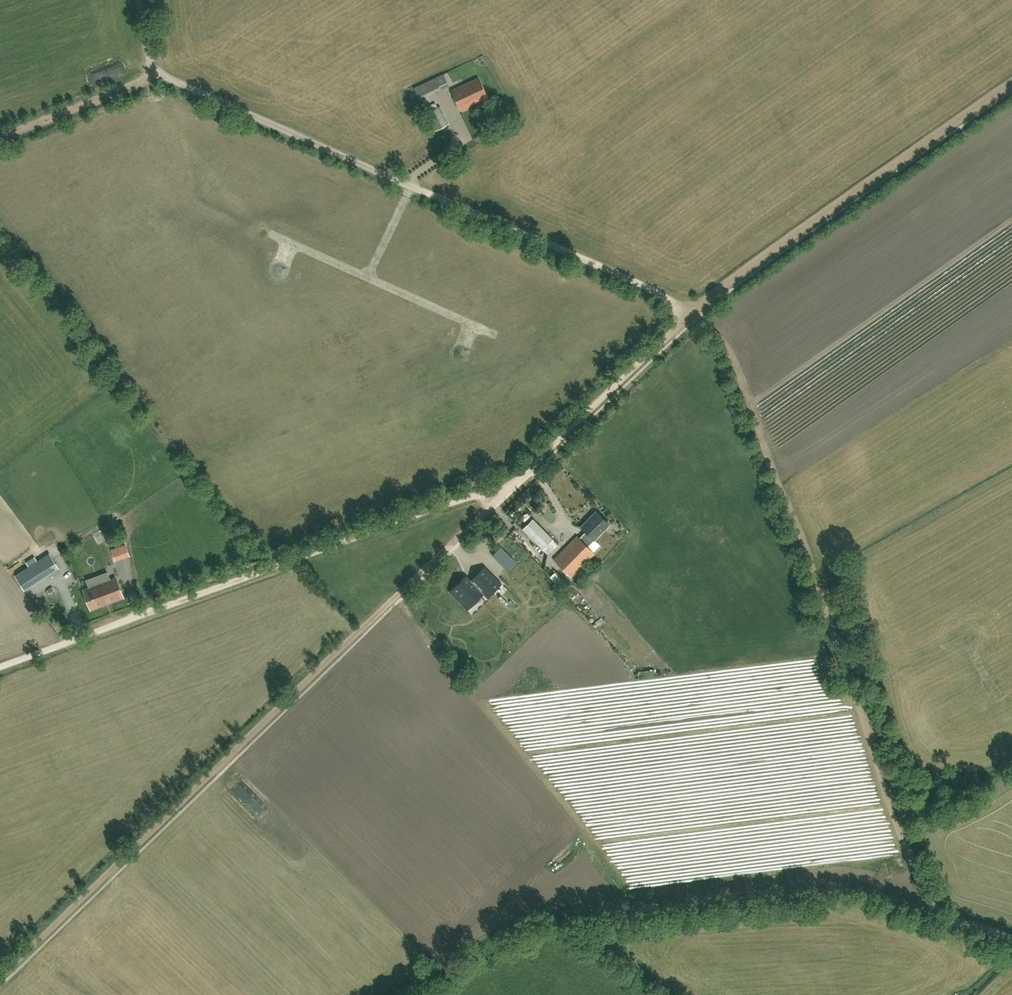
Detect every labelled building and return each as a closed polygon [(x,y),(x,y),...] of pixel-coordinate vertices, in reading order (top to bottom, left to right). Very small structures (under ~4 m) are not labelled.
[(479,77),(466,84),(452,90),(461,110),(489,97),(479,77)] [(420,100),(442,89),(436,78),(415,88),(420,100)] [(435,131),(450,124),(441,106),(438,107),(433,98),(425,102),(429,112),(426,114),(435,131)] [(536,512),(541,520),(547,516),(541,508),(536,512)] [(597,512),(582,527),(586,531),(580,538),(578,536),(554,560),(571,576),(594,553),(586,545),(593,538),(594,540),(610,524),(597,512)] [(108,535),(121,528),(116,519),(103,527),(108,535)] [(544,549),(553,539),(533,519),(523,529),(544,549)] [(521,549),(525,544),(520,539),(515,544),(521,549)] [(532,560),(538,555),(534,551),(528,555),(532,560)] [(465,576),(453,589),(470,606),(483,594),(481,592),(489,584),(495,590),(504,581),(495,572),(493,574),(485,565),(472,577),(470,580),(465,576)] [(107,601),(122,596),(116,579),(101,585),(101,584),(84,590),(91,609),(107,602),(107,601)] [(40,596),(48,593),(46,587),(38,590),(40,596)] [(256,817),(264,808),(237,784),(229,792),(256,817)]
